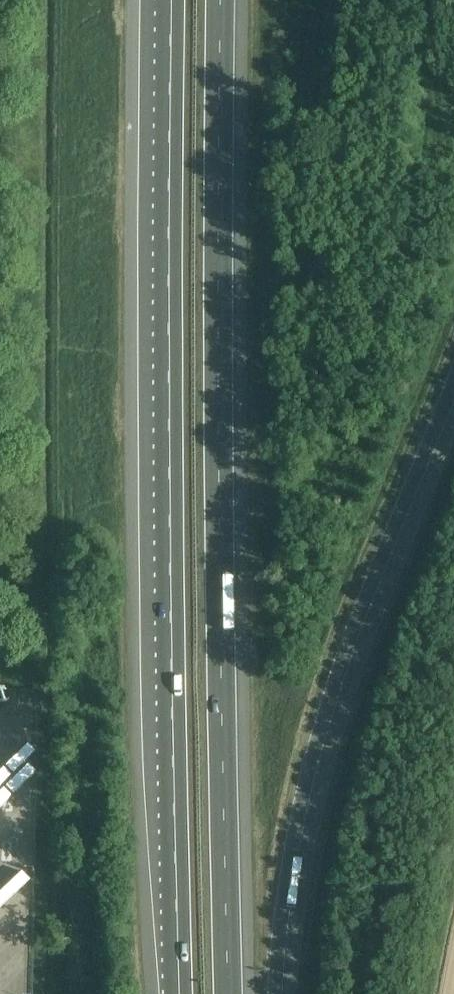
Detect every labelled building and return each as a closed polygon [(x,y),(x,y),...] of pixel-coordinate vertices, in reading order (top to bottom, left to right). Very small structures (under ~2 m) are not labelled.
[(36,877),(26,865),(30,861),(31,799),(37,794),(26,782),(37,773),(27,762),(39,752),(29,741),(29,721),(40,711),(23,692),(0,712),(0,909),(36,877)]
